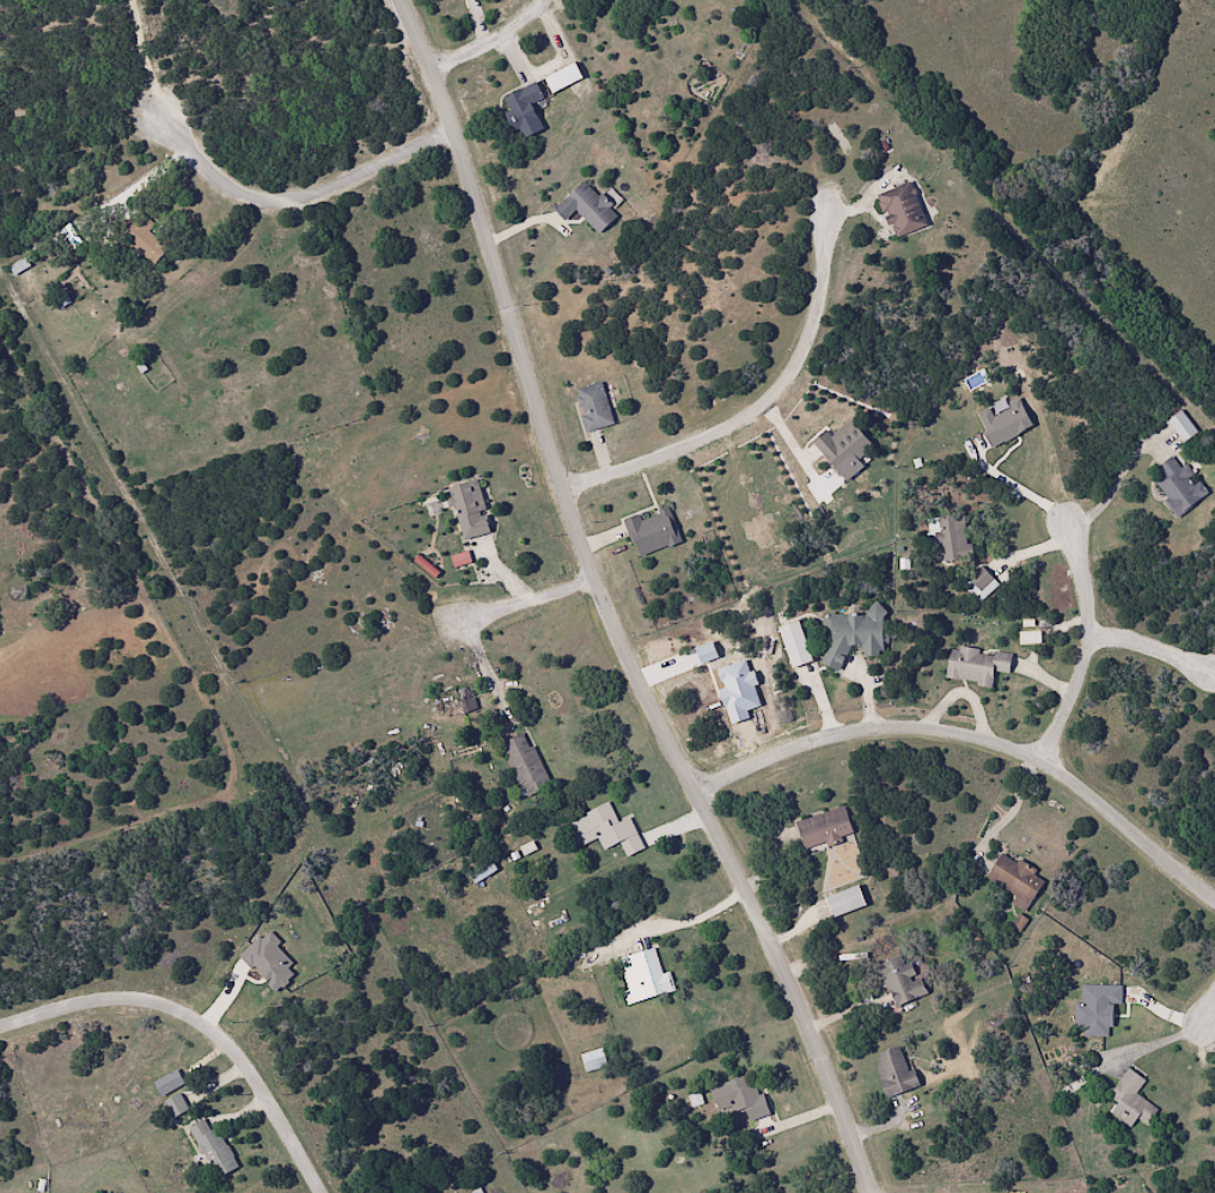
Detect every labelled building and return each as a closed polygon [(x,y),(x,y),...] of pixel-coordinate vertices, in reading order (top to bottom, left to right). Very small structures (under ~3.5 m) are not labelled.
[(570,74),(550,84),(560,103),(579,93),(570,74)] [(543,88),(505,104),(521,143),(529,141),(533,152),(544,147),(542,141),(552,136),(543,111),(551,108),(543,88)] [(149,182),(114,210),(161,270),(179,255),(163,233),(179,219),(149,182)] [(591,186),(564,213),(584,231),(590,224),(611,243),(630,224),(591,186)] [(889,202),(904,245),(939,233),(923,189),(889,202)] [(609,385),(582,393),(594,439),(622,432),(609,385)] [(991,418),(1000,436),(991,440),(997,453),(1039,435),(1026,405),(1019,409),(1022,415),(1002,424),(997,415),(991,418)] [(1197,432),(1180,410),(1165,422),(1182,443),(1197,432)] [(824,448),(837,464),(834,466),(851,489),(881,464),(874,454),(880,449),(861,427),(841,445),(835,438),(824,448)] [(1175,516),(1206,496),(1186,463),(1179,467),(1173,457),(1157,467),(1163,478),(1155,483),(1175,516)] [(487,483),(456,491),(459,504),(463,504),(474,542),(502,534),(487,483)] [(937,516),(938,560),(967,559),(966,515),(937,516)] [(633,525),(647,565),(690,550),(678,516),(657,525),(654,518),(633,525)] [(841,620),(841,646),(825,675),(842,684),(856,656),(874,657),(874,668),(895,669),(895,637),(887,628),(895,622),(885,611),(873,620),(841,620)] [(787,636),(801,677),(823,668),(807,629),(787,636)] [(1026,636),(1027,650),(1051,648),(1049,634),(1026,636)] [(1020,659),(1003,655),(1002,662),(989,660),(990,653),(967,649),(966,654),(958,653),(952,686),(1001,696),(1003,677),(1016,679),(1020,659)] [(476,709),(468,689),(455,694),(463,714),(476,709)] [(550,787),(523,733),(499,745),(525,799),(550,787)] [(580,846),(598,839),(603,852),(620,845),(625,856),(642,850),(630,818),(615,823),(609,806),(571,820),(580,846)] [(852,835),(843,806),(794,822),(803,851),(852,835)] [(467,875),(476,885),(496,868),(487,858),(467,875)] [(1028,864),(1026,869),(1011,859),(995,885),(1025,903),(1021,908),(1034,917),(1054,887),(1044,882),(1048,876),(1028,864)] [(805,927),(865,906),(858,886),(798,907),(805,927)] [(629,954),(633,967),(623,970),(633,1003),(673,990),(667,971),(662,972),(654,946),(629,954)] [(924,993),(907,953),(877,967),(894,1007),(924,993)] [(873,1053),(883,1096),(918,1087),(913,1069),(906,1071),(900,1046),(873,1053)] [(582,1063),(587,1080),(607,1073),(601,1056),(582,1063)] [(1146,1124),(1156,1107),(1135,1094),(1144,1079),(1126,1067),(1108,1096),(1115,1101),(1107,1113),(1129,1126),(1135,1117),(1146,1124)] [(753,1072),(714,1086),(724,1114),(743,1107),(748,1122),(768,1114),(753,1072)] [(164,1100),(173,1117),(187,1109),(178,1092),(164,1100)] [(238,1167),(216,1127),(210,1131),(204,1119),(187,1127),(216,1179),(238,1167)]
